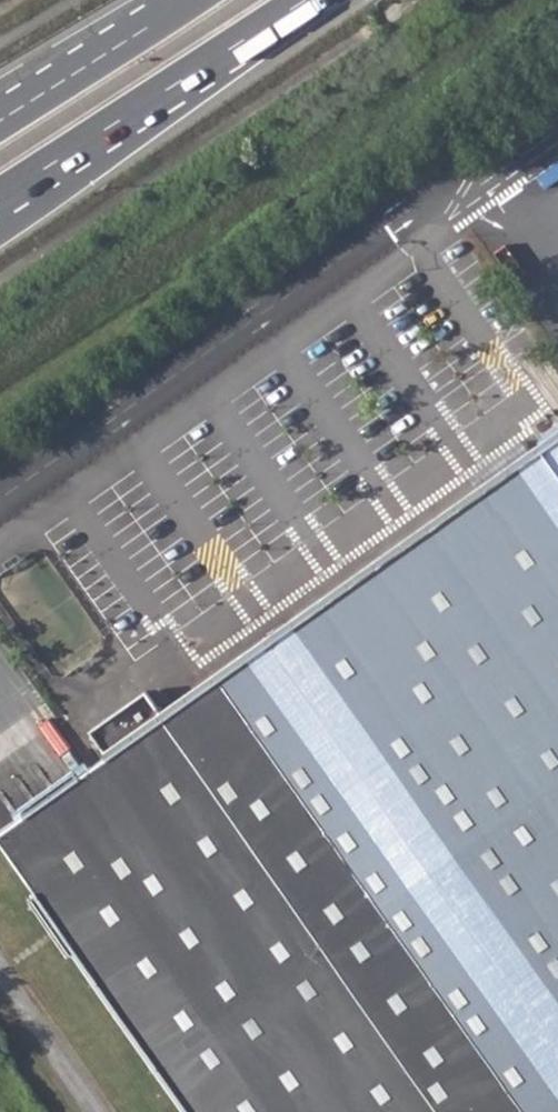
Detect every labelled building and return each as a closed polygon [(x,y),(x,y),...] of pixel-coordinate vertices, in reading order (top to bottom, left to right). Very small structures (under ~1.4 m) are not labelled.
[(211,678),(159,715),(142,690),(86,730),(103,754),(0,827),(0,841),(191,1111),(557,1111),(557,433),(211,678)]
